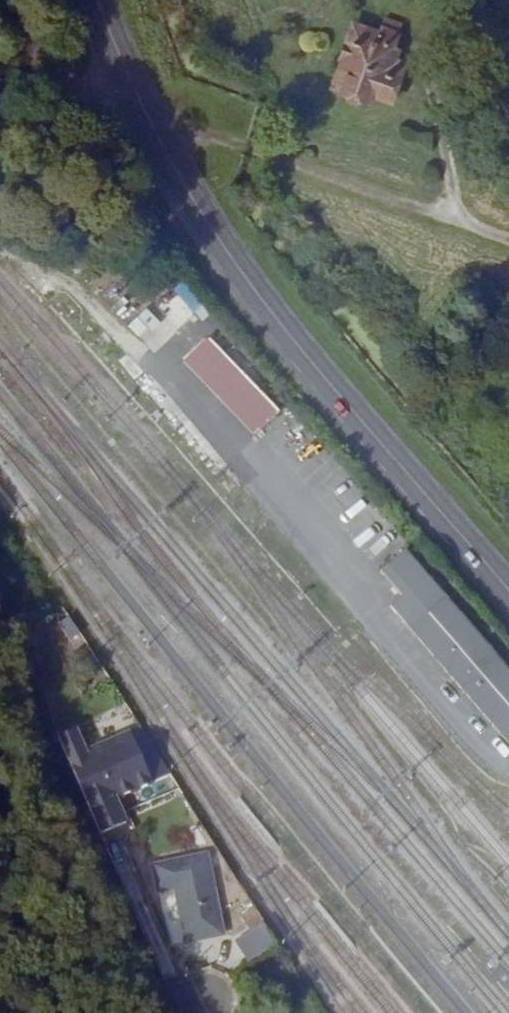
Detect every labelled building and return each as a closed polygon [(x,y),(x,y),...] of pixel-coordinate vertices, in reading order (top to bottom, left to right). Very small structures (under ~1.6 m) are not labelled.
[(374,0),(372,12),(338,10),(326,83),(346,87),(348,97),(368,103),(373,84),(394,85),(401,41),(387,35),(397,1),(374,0)] [(181,334),(160,309),(135,330),(156,358),(181,334)] [(280,419),(214,341),(196,356),(263,434),(280,419)] [(405,554),(382,573),(402,596),(390,606),(508,745),(508,675),(405,554)] [(71,616),(60,622),(70,641),(82,635),(71,616)] [(49,652),(32,659),(42,685),(59,678),(49,652)] [(64,733),(48,740),(93,846),(119,835),(105,802),(142,786),(120,736),(74,755),(64,733)] [(191,947),(222,936),(203,884),(195,862),(144,881),(153,905),(173,897),(191,947)] [(270,949),(256,929),(233,945),(247,965),(270,949)]
